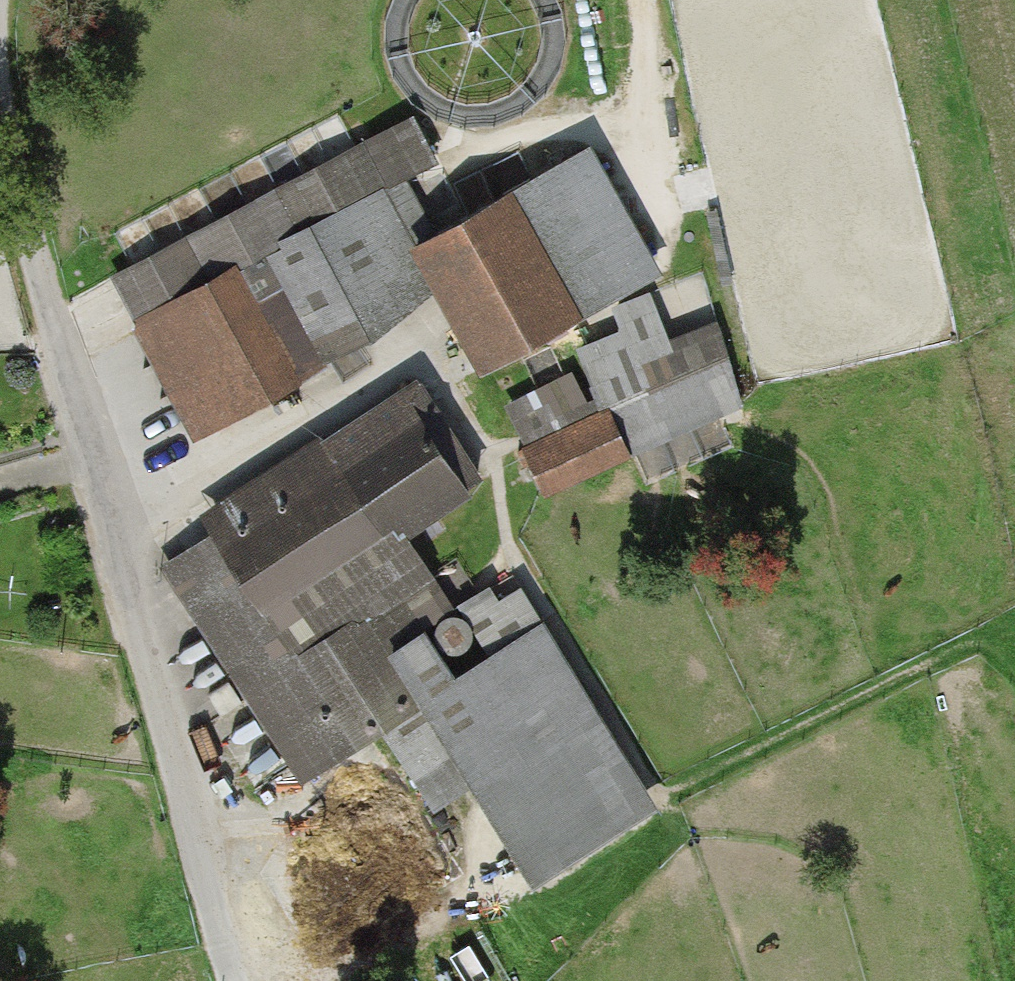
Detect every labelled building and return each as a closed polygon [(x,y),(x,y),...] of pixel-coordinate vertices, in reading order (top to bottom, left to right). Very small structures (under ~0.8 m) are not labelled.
[(113,286),(196,427),(426,294),(398,247),(439,223),(384,129),(113,286)] [(398,247),(426,294),(474,377),(657,270),(582,141),(439,223),(398,247)] [(531,448),(546,491),(745,422),(708,317),(588,359),(609,421),(531,448)] [(469,485),(405,392),(162,558),(309,772),(412,702),(382,657),(444,615),(391,538),(469,485)] [(444,615),(382,657),(412,702),(537,884),(658,800),(503,574),(444,615)]
